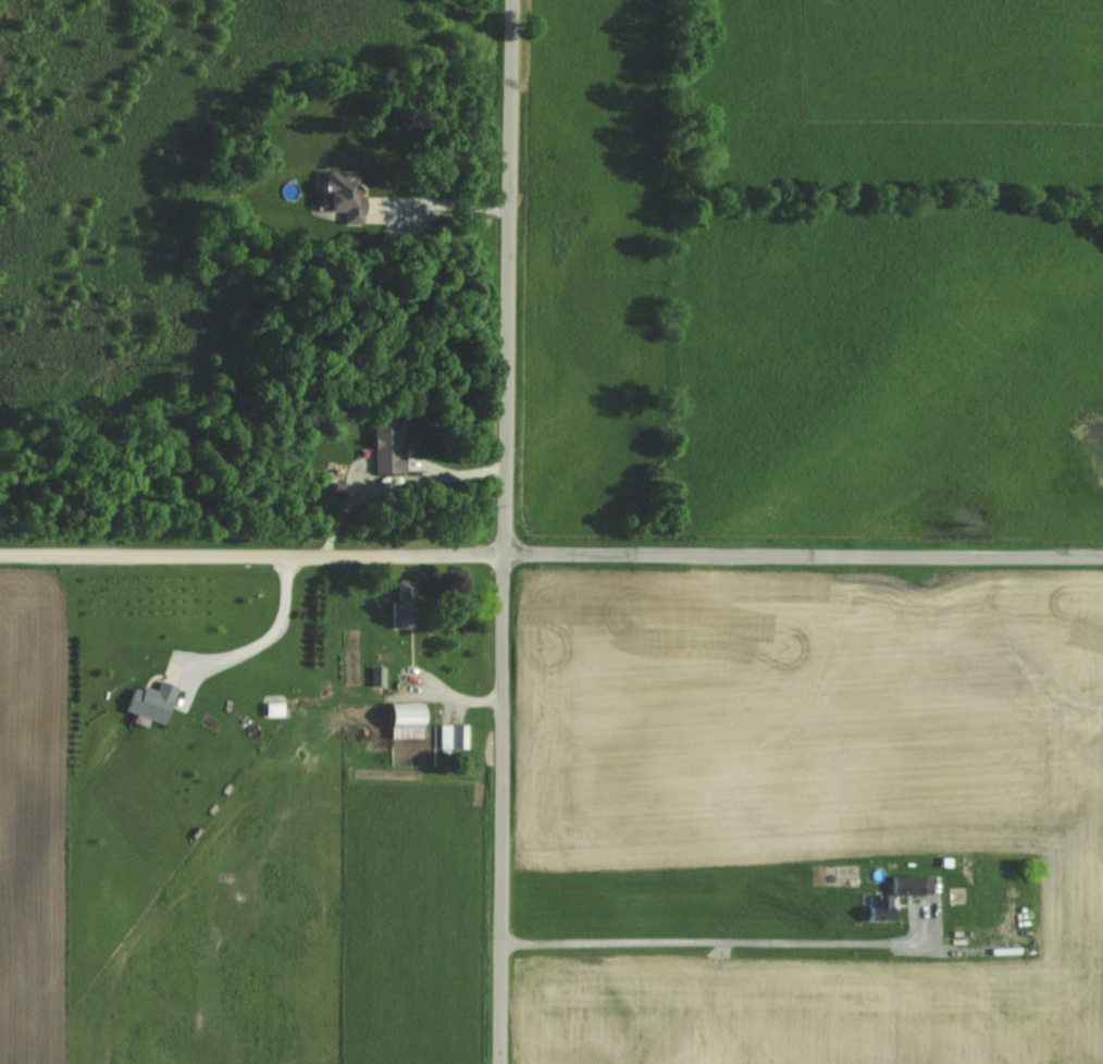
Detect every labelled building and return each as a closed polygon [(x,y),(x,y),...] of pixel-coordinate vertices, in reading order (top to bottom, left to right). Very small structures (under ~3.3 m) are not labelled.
[(362,225),(363,198),(356,197),(357,173),(323,172),(322,212),(343,213),(343,224),(362,225)] [(398,422),(372,422),(373,473),(403,473),(403,455),(398,456),(398,422)] [(392,629),(413,629),(413,597),(392,597),(392,629)] [(420,706),(387,706),(387,741),(420,741),(420,706)] [(466,751),(466,727),(439,727),(439,751),(466,751)] [(891,923),(891,897),(929,897),(930,878),(891,878),(891,897),(867,896),(867,923),(891,923)]
